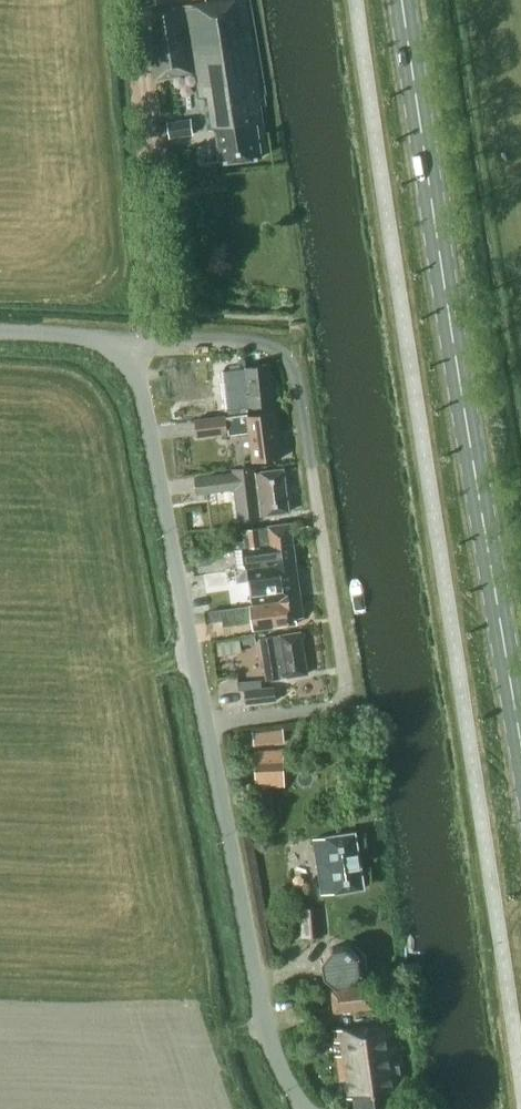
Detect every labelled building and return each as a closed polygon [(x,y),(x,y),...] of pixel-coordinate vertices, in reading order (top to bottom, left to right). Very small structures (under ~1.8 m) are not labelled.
[(249,0),(213,0),(144,11),(154,79),(195,73),(202,120),(192,122),(191,118),(167,122),(170,139),(194,135),(194,134),(216,130),(220,162),(261,157),(257,126),(263,125),(261,107),(265,106),(264,96),(265,95),(249,0)] [(274,404),(270,364),(245,367),(246,368),(222,371),(227,409),(250,406),(250,407),(274,404)] [(281,458),(275,412),(248,415),(248,413),(195,420),(197,436),(228,432),(228,436),(249,433),(253,462),(281,458)] [(254,473),(254,467),(232,469),(232,473),(195,478),(197,494),(235,489),(239,519),(261,516),(261,515),(289,512),(283,469),(254,473)] [(217,552),(243,549),(293,542),(290,523),(244,530),(245,541),(216,545),(217,552)] [(255,567),(262,566),(295,561),(293,542),(243,549),(245,568),(255,567)] [(211,561),(210,553),(197,555),(198,563),(211,561)] [(262,566),(266,603),(301,599),(295,561),(262,566)] [(213,588),(243,580),(240,565),(210,572),(213,588)] [(303,617),(301,599),(266,603),(267,604),(210,611),(211,622),(222,620),(223,626),(252,623),(253,629),(297,623),(297,618),(303,617)] [(307,631),(317,668),(329,665),(320,628),(307,631)] [(307,674),(301,632),(260,639),(267,680),(307,674)] [(277,700),(275,687),(244,690),(246,703),(277,700)] [(255,746),(286,742),(284,728),(254,732),(255,746)] [(284,749),(256,750),(257,786),(286,785),(284,749)] [(364,888),(356,832),(313,839),(323,894),(364,888)] [(322,937),(319,908),(301,908),(303,937),(322,937)] [(359,956),(348,947),(332,949),(323,961),(325,978),(337,986),(345,985),(353,984),(361,971),(359,956)] [(375,1009),(372,984),(331,989),(334,1014),(375,1009)] [(398,1021),(333,1030),(335,1043),(341,1042),(342,1056),(337,1056),(340,1080),(346,1080),(348,1098),(354,1098),(355,1108),(399,1108),(397,1092),(403,1091),(402,1082),(406,1081),(398,1021)]
